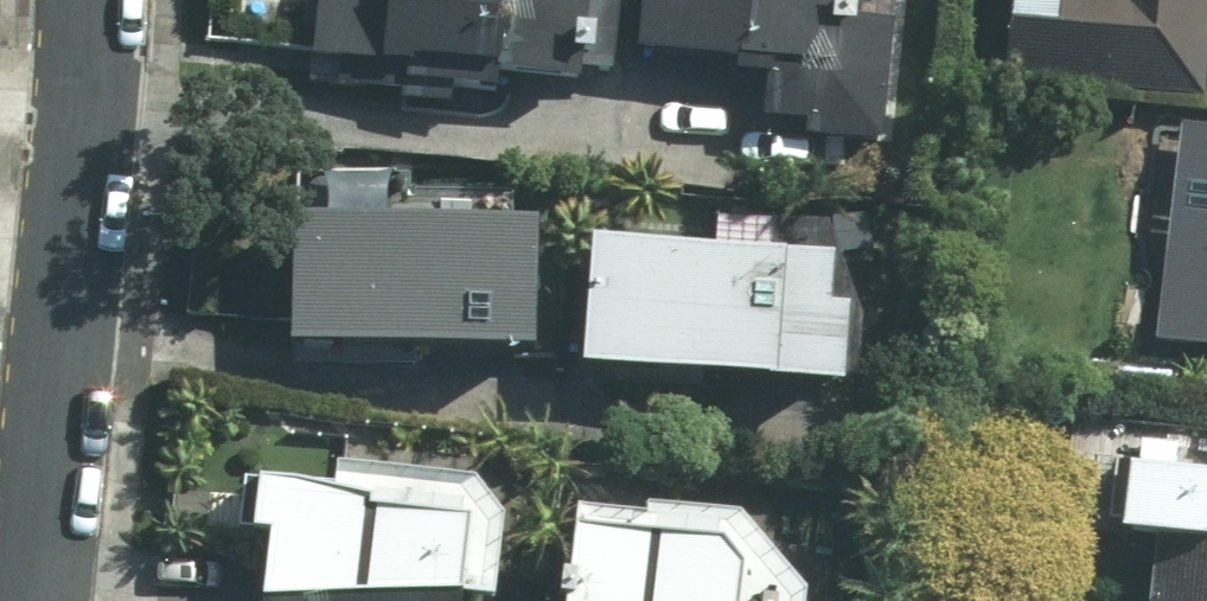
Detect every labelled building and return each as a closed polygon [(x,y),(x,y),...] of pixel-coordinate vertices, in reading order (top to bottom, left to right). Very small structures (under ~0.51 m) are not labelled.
[(494,106),(495,91),(581,98),(588,0),(322,0),(315,94),(394,99),(392,116),(450,120),(451,103),(494,106)] [(631,61),(735,70),(733,86),(765,89),(762,125),(820,129),(819,146),(878,151),(890,0),(636,0),(631,61)] [(996,78),(1204,89),(1206,28),(1206,0),(1000,0),(996,78)] [(1205,131),(1192,265),(1159,262),(1151,345),(1206,351),(1206,131),(1205,131)] [(528,241),(284,236),(281,364),(526,369),(528,241)] [(571,382),(839,399),(844,324),(827,323),(830,268),(578,252),(571,382)] [(1116,472),(1110,536),(1156,540),(1150,600),(1206,600),(1206,480),(1116,472)] [(243,546),(261,547),(259,600),(461,600),(465,494),(246,485),(243,546)] [(553,600),(800,600),(800,599),(734,521),(557,512),(553,600)]
